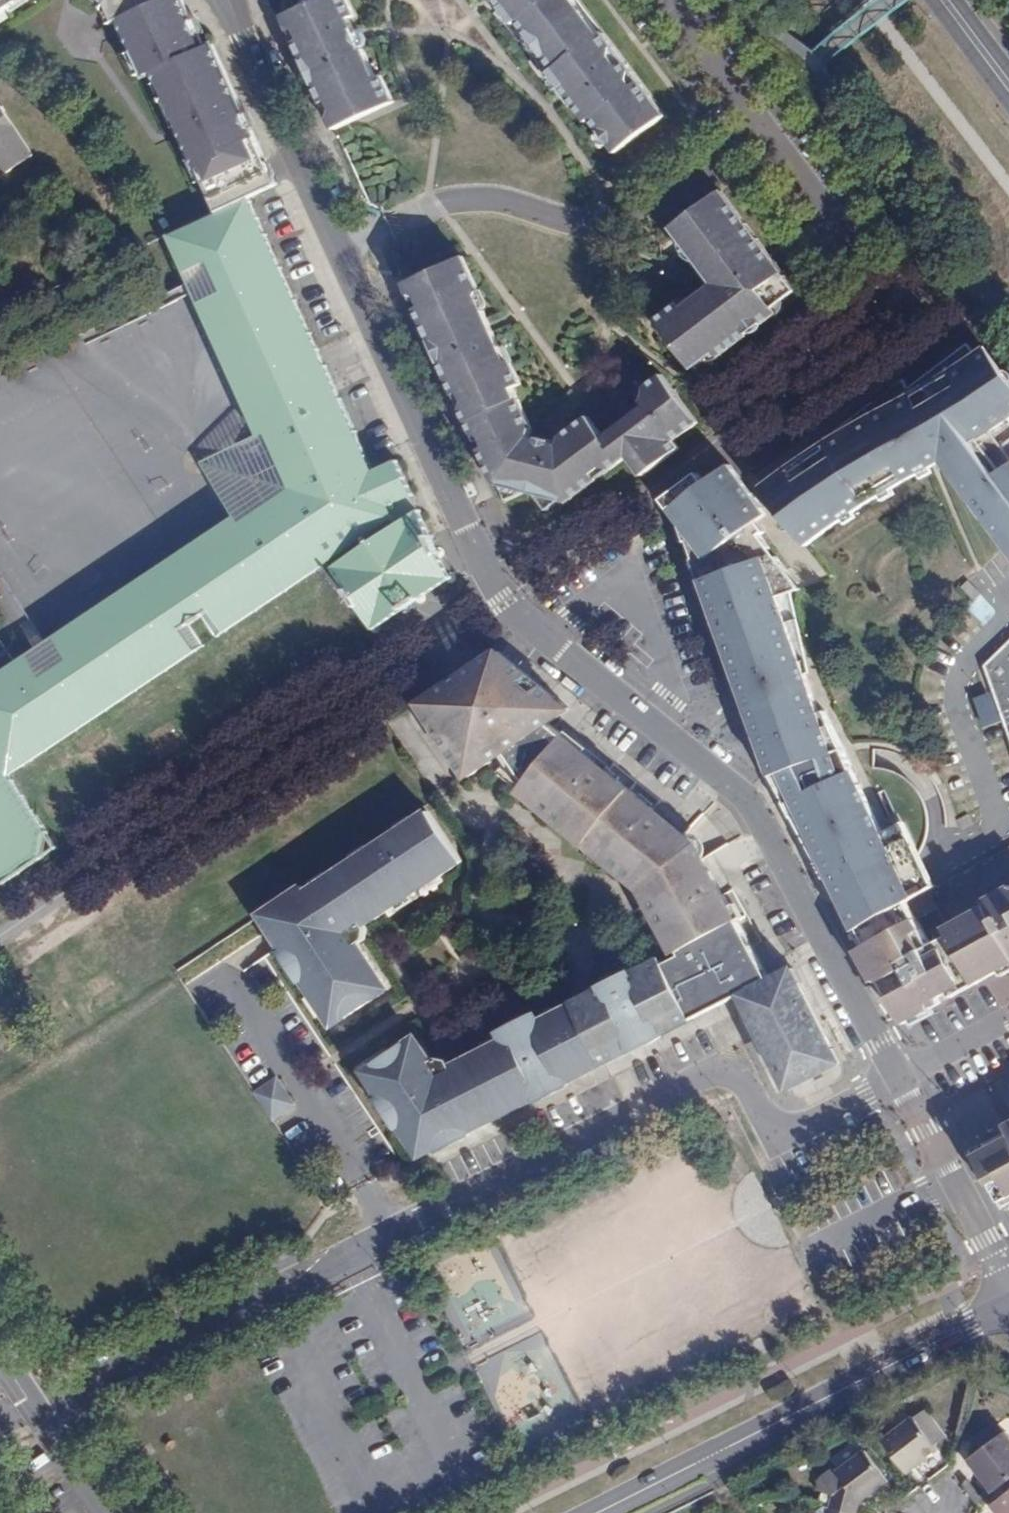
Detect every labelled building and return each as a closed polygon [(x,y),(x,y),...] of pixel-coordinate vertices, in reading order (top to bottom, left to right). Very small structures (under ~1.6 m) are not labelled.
[(19,0),(0,0),(0,12),(19,0)] [(220,209),(247,198),(250,197),(280,182),(216,43),(208,46),(189,6),(185,0),(106,0),(109,2),(116,19),(122,18),(147,74),(157,71),(220,209)] [(283,18),(336,133),(395,106),(382,79),(376,82),(349,24),(355,21),(345,0),(323,0),(283,18)] [(669,122),(608,41),(605,42),(573,0),(494,0),(519,31),(522,29),(558,77),(555,80),(592,128),(595,127),(620,159),(669,122)] [(0,108),(0,157),(10,172),(33,157),(0,108)] [(769,299),(791,282),(716,185),(669,221),(711,275),(679,299),(676,296),(654,314),(689,360),(712,344),(717,349),(774,306),(769,299)] [(46,857),(49,826),(13,774),(12,771),(205,644),(192,623),(205,616),(218,635),(313,572),(316,572),(332,561),(377,532),(382,547),(430,537),(411,495),(413,494),(396,460),(374,469),(371,469),(247,198),(220,209),(165,236),(259,438),(278,429),(300,473),(287,511),(249,535),(243,525),(122,606),(131,620),(72,659),(58,636),(0,675),(0,887),(46,857)] [(698,421),(683,402),(660,373),(643,385),(645,389),(643,395),(641,398),(645,403),(603,435),(591,420),(563,441),(560,450),(555,449),(553,446),(539,442),(538,445),(534,443),(535,434),(517,393),(525,390),(515,369),(507,372),(504,365),(488,331),(475,303),(473,298),(480,293),(465,261),(406,287),(496,484),(525,491),(533,489),(537,494),(566,501),(629,455),(644,475),(680,449),(674,440),(698,421)] [(473,298),(475,303),(483,300),(480,293),(473,298)] [(976,528),(982,523),(1008,550),(1008,439),(1001,430),(1008,424),(990,399),(999,390),(999,384),(993,379),(987,382),(979,387),(954,355),(882,408),(868,419),(864,413),(762,488),(773,502),(771,507),(772,511),(774,513),(779,514),(782,513),(807,547),(842,519),(880,496),(917,478),(934,472),(969,510),(964,515),(976,528)] [(507,372),(515,369),(512,363),(504,365),(507,372)] [(877,402),(864,413),(868,419),(882,408),(877,402)] [(238,516),(58,636),(72,659),(131,620),(122,606),(243,525),(249,535),(287,511),(300,473),(278,429),(259,438),(204,463),(238,516)] [(863,924),(930,889),(937,885),(911,838),(899,843),(893,831),(827,709),(821,710),(797,647),(793,648),(775,598),(766,601),(760,587),(780,580),(777,573),(788,569),(779,557),(769,556),(770,545),(762,534),(766,531),(759,522),(753,516),(763,509),(753,496),(744,483),(730,466),(707,484),(671,510),(673,514),(685,544),(693,542),(697,549),(688,553),(696,576),(712,571),(721,597),(706,602),(712,619),(727,613),(747,663),(731,669),(761,749),(775,744),(785,769),(779,771),(795,797),(784,801),(793,817),(802,812),(825,853),(816,859),(827,877),(835,873),(849,895),(840,901),(850,918),(856,929),(863,924)] [(666,505),(671,510),(707,484),(703,479),(699,473),(663,501),(666,505)] [(767,514),(763,509),(753,516),(759,522),(767,514)] [(377,532),(332,561),(377,627),(449,580),(430,537),(382,547),(377,532)] [(693,542),(685,544),(688,553),(697,549),(693,542)] [(766,601),(775,598),(802,587),(788,569),(777,573),(780,580),(760,587),(766,601)] [(696,576),(706,602),(721,597),(712,571),(696,576)] [(313,572),(218,635),(220,637),(316,572),(313,572)] [(712,619),(731,669),(747,663),(727,613),(712,619)] [(12,771),(13,774),(206,646),(205,644),(12,771)] [(987,667),(996,690),(1006,720),(1008,727),(1008,646),(987,667)] [(552,697),(498,653),(423,703),(468,775),(506,750),(522,775),(547,795),(571,814),(570,817),(615,853),(617,852),(637,868),(637,869),(638,869),(640,870),(642,869),(643,869),(644,868),(672,833),(673,832),(673,831),(673,830),(673,829),(673,827),(673,826),(672,825),(607,770),(606,772),(599,766),(593,766),(588,770),(578,761),(585,752),(548,722),(556,713),(547,701),(552,697)] [(1006,720),(996,690),(975,698),(985,727),(1006,720)] [(552,697),(547,701),(556,713),(563,706),(552,697)] [(772,779),(784,801),(795,797),(779,771),(785,769),(775,744),(761,749),(772,779)] [(570,817),(571,814),(547,795),(539,805),(564,825),(570,817)] [(304,885),(267,910),(281,931),(287,940),(281,943),(328,1014),(335,1010),(342,1019),(382,991),(383,978),(357,939),(361,922),(372,914),(374,918),(462,859),(428,810),(307,891),(304,885)] [(802,812),(793,817),(816,859),(825,853),(802,812)] [(937,885),(945,881),(939,870),(912,820),(893,831),(899,843),(911,838),(937,885)] [(637,868),(617,852),(615,853),(608,861),(641,888),(662,927),(672,922),(671,921),(673,920),(661,897),(661,896),(661,895),(661,893),(661,892),(662,891),(663,891),(703,869),(703,868),(704,868),(706,868),(707,868),(708,868),(708,869),(709,870),(705,863),(695,843),(679,831),(672,825),(673,826),(673,827),(673,829),(673,830),(673,831),(673,832),(672,833),(644,868),(643,869),(642,869),(640,870),(638,869),(637,869),(637,868)] [(49,826),(46,857),(62,846),(49,826)] [(672,922),(685,947),(680,950),(681,954),(665,962),(662,956),(649,963),(650,966),(597,993),(619,1036),(635,1028),(633,1024),(645,1018),(647,1022),(710,991),(708,986),(719,981),(721,985),(763,964),(752,944),(747,947),(742,937),(746,935),(724,893),(722,894),(709,870),(708,869),(708,868),(707,868),(706,868),(704,868),(703,868),(703,869),(663,891),(662,891),(661,892),(661,893),(661,895),(661,896),(661,897),(673,920),(671,921),(672,922)] [(835,873),(827,877),(840,901),(849,895),(835,873)] [(1008,946),(1008,893),(949,925),(952,932),(934,942),(920,916),(938,905),(930,889),(863,924),(868,932),(874,942),(866,947),(899,1006),(983,960),(1008,946)] [(860,937),(866,947),(874,942),(868,932),(863,924),(856,929),(860,937)] [(907,1020),(999,970),(1008,965),(1008,946),(983,960),(899,1006),(903,1013),(907,1020)] [(619,1036),(596,1048),(603,1063),(624,1053),(729,1000),(741,993),(752,988),(770,980),(766,973),(763,964),(721,985),(710,991),(647,1022),(635,1028),(619,1036)] [(794,968),(783,974),(787,981),(790,988),(801,982),(794,968)] [(752,988),(801,1083),(831,1068),(827,1061),(824,1054),(835,1049),(801,982),(790,988),(787,981),(783,974),(770,980),(752,988)] [(719,981),(708,986),(710,991),(721,985),(719,981)] [(752,988),(741,993),(790,1089),(801,1083),(752,988)] [(619,1036),(597,993),(588,997),(587,995),(573,1002),(596,1048),(619,1036)] [(596,1048),(573,1002),(543,1019),(540,1013),(532,1017),(531,1016),(528,1016),(514,1023),(500,1033),(503,1039),(452,1065),(435,1061),(424,1044),(417,1048),(411,1039),(372,1066),(379,1075),(372,1079),(416,1146),(423,1141),(430,1151),(443,1144),(445,1145),(445,1144),(455,1142),(467,1134),(468,1133),(465,1126),(530,1093),(533,1098),(541,1094),(542,1096),(552,1092),(560,1088),(563,1086),(565,1086),(565,1082),(573,1078),(570,1072),(600,1058),(596,1048)] [(645,1018),(633,1024),(635,1028),(647,1022),(645,1018)] [(827,1061),(831,1068),(842,1062),(835,1049),(824,1054),(827,1061)] [(278,1076),(255,1091),(273,1118),(295,1103),(278,1076)] [(1008,1203),(1008,1136),(980,1152),(1008,1203)] [(467,1253),(438,1263),(452,1305),(464,1301),(473,1329),(528,1310),(521,1288),(514,1290),(505,1266),(491,1271),(489,1262),(472,1268),(467,1253)] [(924,1409),(881,1442),(905,1473),(937,1449),(933,1444),(944,1436),(924,1409)] [(1008,1479),(1008,1436),(1006,1432),(1003,1431),(997,1424),(985,1433),(992,1442),(980,1450),(968,1459),(992,1492),(1008,1479)] [(992,1442),(985,1433),(974,1441),(980,1450),(992,1442)] [(830,1508),(847,1512),(857,1512),(860,1501),(888,1482),(865,1451),(835,1474),(832,1472),(817,1483),(816,1493),(822,1494),(832,1496),(830,1508)] [(994,1504),(1002,1512),(1008,1512),(1008,1493),(994,1504)] [(823,1506),(830,1508),(832,1496),(822,1494),(819,1505),(823,1506)]
